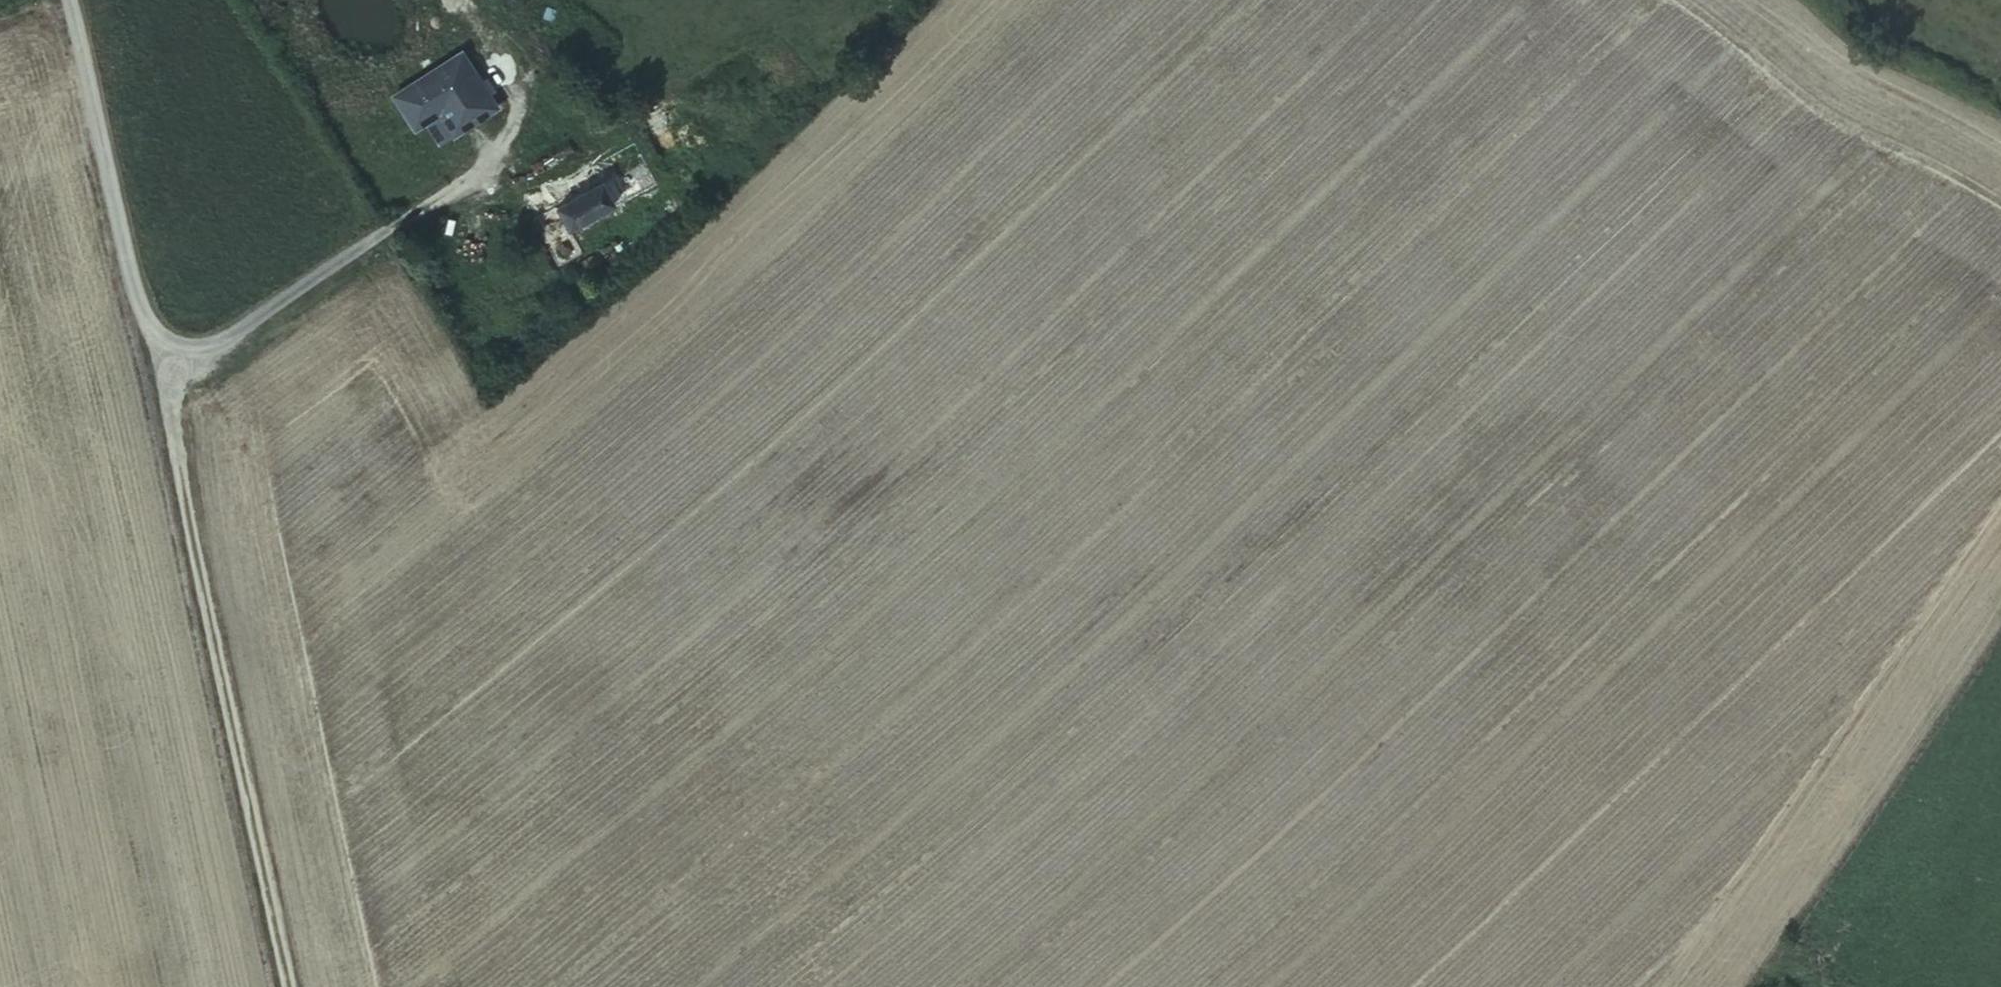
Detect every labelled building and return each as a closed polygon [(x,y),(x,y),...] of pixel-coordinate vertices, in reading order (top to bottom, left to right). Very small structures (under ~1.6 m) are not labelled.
[(439,168),(439,169),(448,185),(480,168),(418,59),(386,78),(388,83),(405,111),(439,168)] [(405,111),(388,83),(372,93),(384,114),(380,117),(418,181),(439,169),(439,168),(405,111)] [(626,172),(558,209),(572,232),(638,193),(626,172)]
